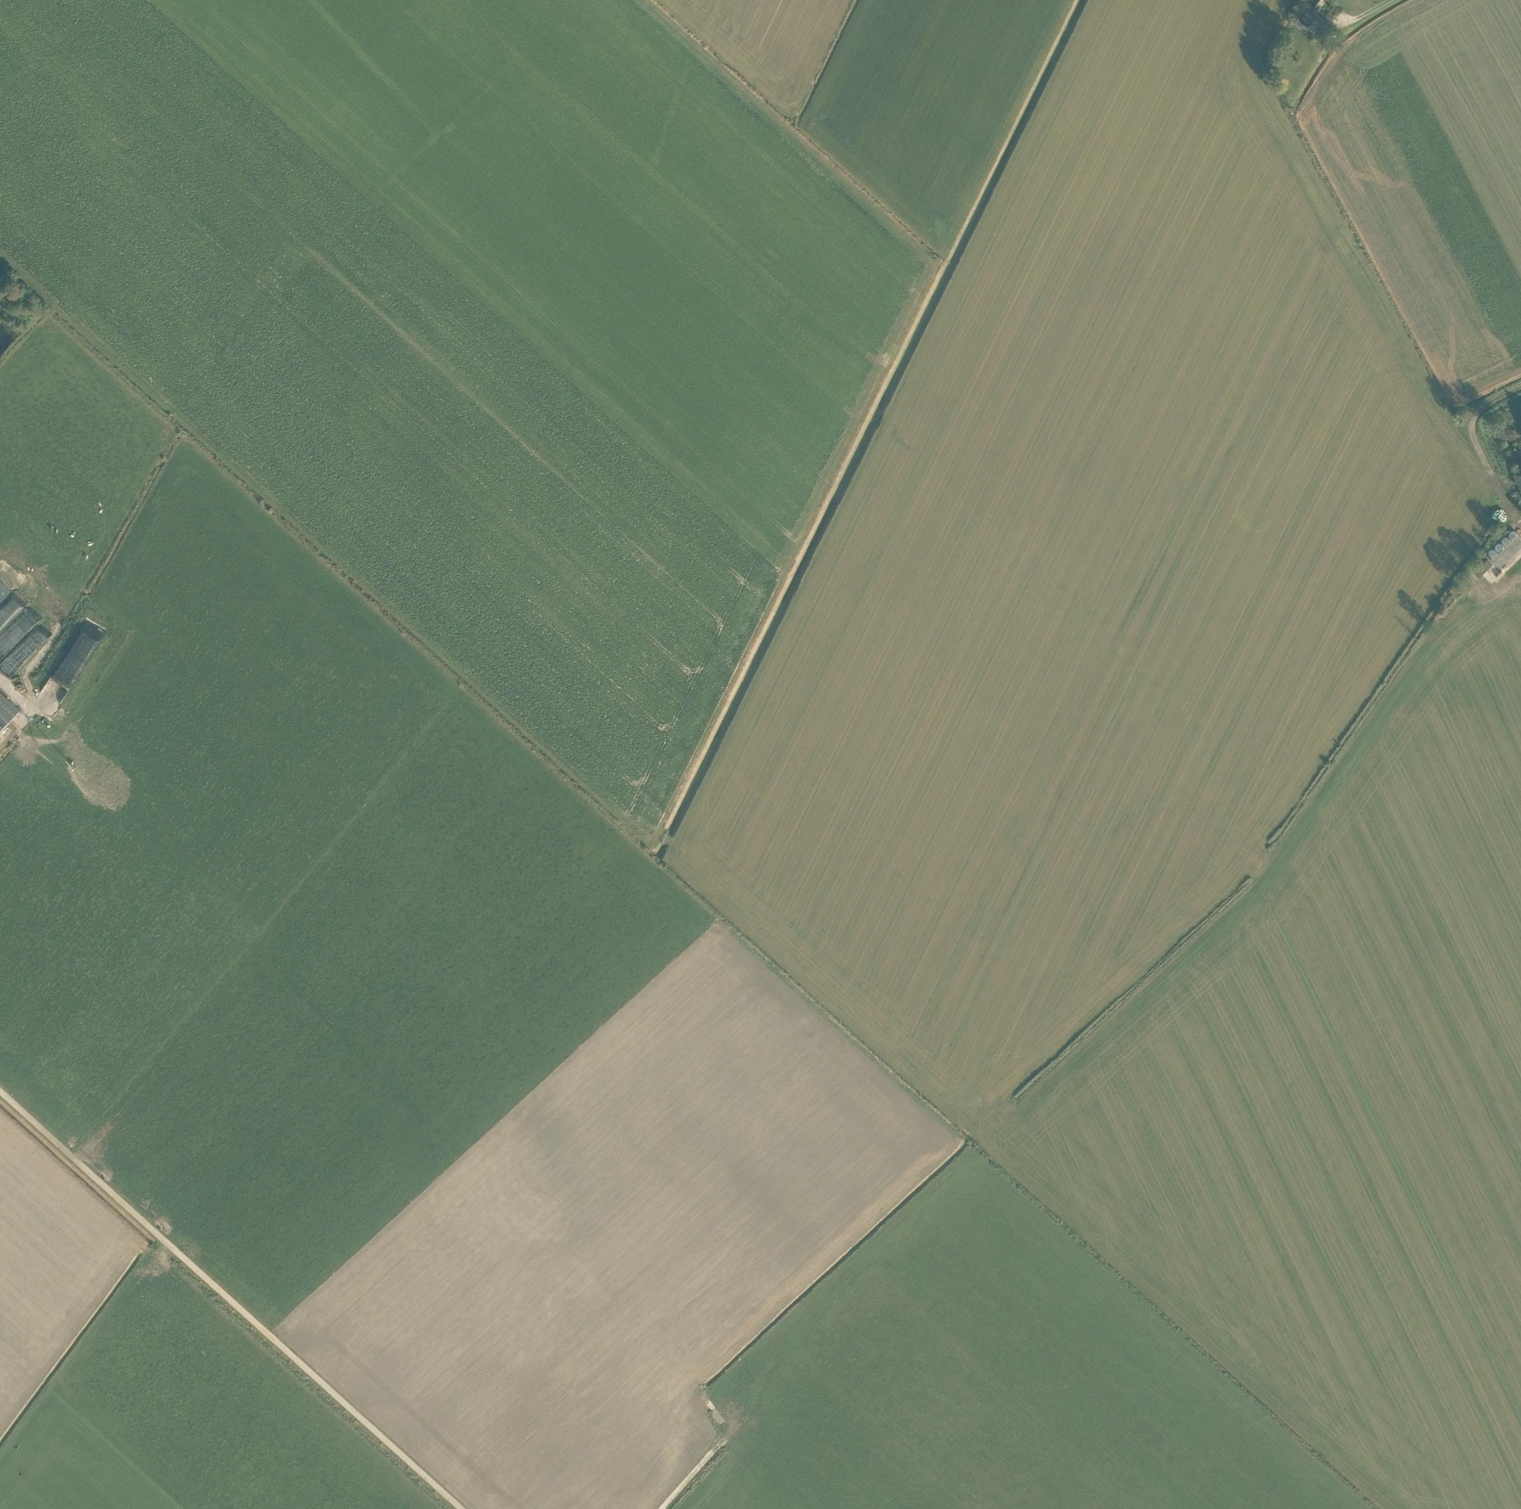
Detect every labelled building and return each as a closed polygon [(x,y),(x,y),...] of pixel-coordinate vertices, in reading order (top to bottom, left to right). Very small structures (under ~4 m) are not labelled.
[(1348,8),(1357,17),(1372,4),(1369,0),(1357,0),(1348,8)] [(1284,43),(1290,47),(1295,38),(1289,35),(1284,43)] [(11,591),(0,580),(0,602),(11,591)] [(0,608),(0,628),(27,604),(21,597),(18,600),(14,596),(0,608)] [(11,677),(51,631),(39,620),(0,665),(0,667),(11,677)] [(2,728),(16,714),(0,699),(0,730),(2,728)]
